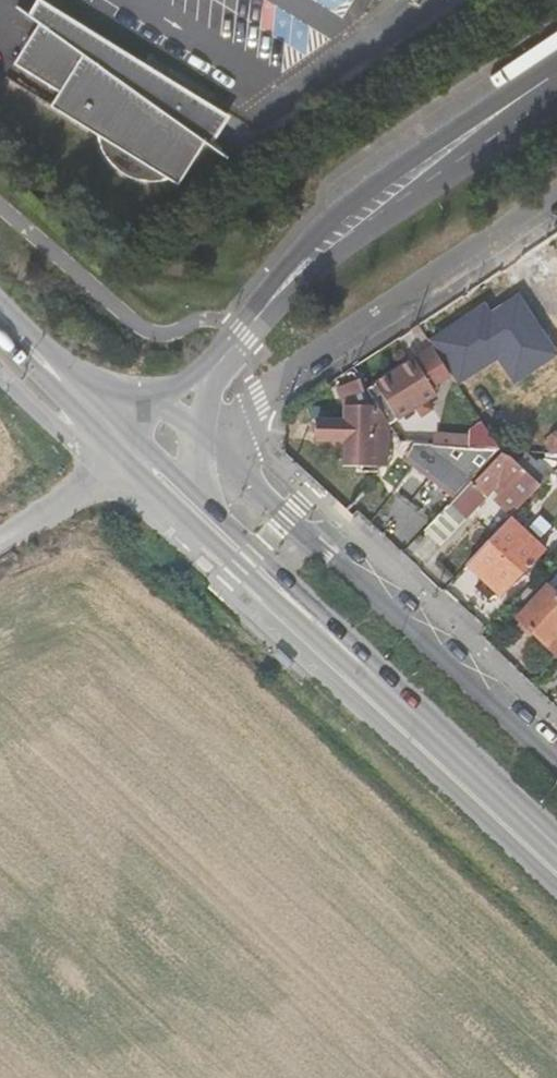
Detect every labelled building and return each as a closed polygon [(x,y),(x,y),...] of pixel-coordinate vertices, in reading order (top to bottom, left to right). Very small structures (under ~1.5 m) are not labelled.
[(168,180),(178,187),(219,120),(141,72),(144,66),(42,2),(32,19),(41,25),(15,66),(60,93),(51,107),(98,136),(100,143),(105,155),(114,165),(123,173),(137,180),(148,182),(156,183),(165,183),(168,180)] [(555,306),(556,305),(556,287),(552,280),(542,287),(555,306)] [(542,322),(556,312),(556,310),(555,306),(542,287),(539,284),(486,319),(488,322),(485,325),(500,347),(501,349),(542,322)] [(542,322),(549,332),(556,327),(556,312),(542,322)] [(500,347),(485,325),(474,332),(489,354),(500,347)] [(445,363),(432,345),(426,350),(438,368),(445,363)] [(368,388),(380,406),(386,414),(392,422),(418,406),(429,398),(434,395),(422,378),(438,368),(426,350),(368,388)] [(435,406),(429,398),(418,406),(424,414),(435,406)] [(383,461),(394,451),(383,451),(384,445),(378,445),(378,414),(386,414),(380,406),(354,406),(354,417),(328,417),(328,437),(354,436),(354,462),(383,461)] [(505,449),(494,433),(483,439),(484,447),(505,449)] [(462,492),(505,449),(484,447),(438,443),(428,442),(405,440),(402,453),(462,492)] [(426,529),(442,545),(514,471),(519,475),(510,485),(528,502),(556,471),(556,470),(543,457),(536,464),(524,453),(516,462),(505,452),(455,504),(453,502),(426,529)] [(489,543),(470,562),(500,591),(526,565),(529,568),(546,550),(513,518),(489,543)] [(551,583),(520,614),(549,642),(556,650),(556,589),(551,583)]
